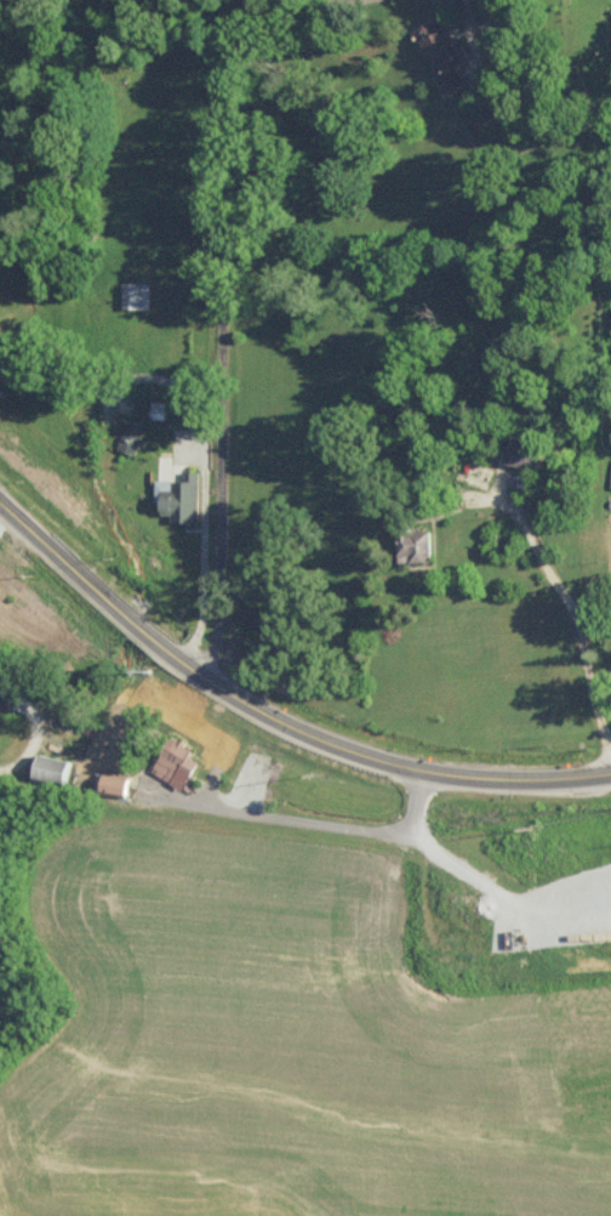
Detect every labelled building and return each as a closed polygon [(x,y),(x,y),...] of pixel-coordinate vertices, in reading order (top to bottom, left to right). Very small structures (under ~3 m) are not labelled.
[(467,62),(452,26),(443,29),(439,18),(420,27),(437,66),(434,68),(444,91),(465,82),(458,66),(467,62)] [(150,306),(150,280),(124,280),(124,306),(150,306)] [(191,442),(192,425),(172,425),(172,442),(191,442)] [(542,467),(546,446),(513,438),(508,459),(542,467)] [(156,477),(156,500),(161,500),(161,512),(172,512),(172,519),(182,519),(182,525),(198,526),(199,469),(184,469),(184,477),(156,477)] [(414,560),(435,559),(434,526),(400,527),(401,551),(414,550),(414,560)] [(0,689),(0,708),(8,709),(10,690),(0,689)] [(192,748),(171,735),(151,768),(182,788),(199,760),(188,754),(192,748)] [(68,782),(74,760),(40,750),(34,772),(68,782)] [(129,794),(131,776),(106,772),(104,791),(129,794)]
